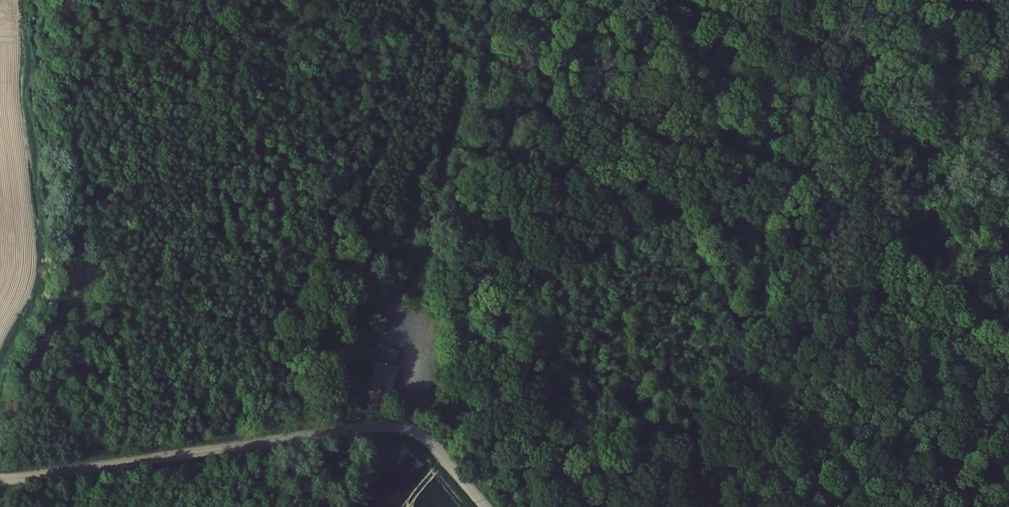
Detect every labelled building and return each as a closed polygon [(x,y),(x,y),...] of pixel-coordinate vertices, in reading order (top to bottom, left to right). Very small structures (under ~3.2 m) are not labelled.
[(374,389),(374,408),(393,408),(393,386),(373,385),(372,389),(374,389)]
